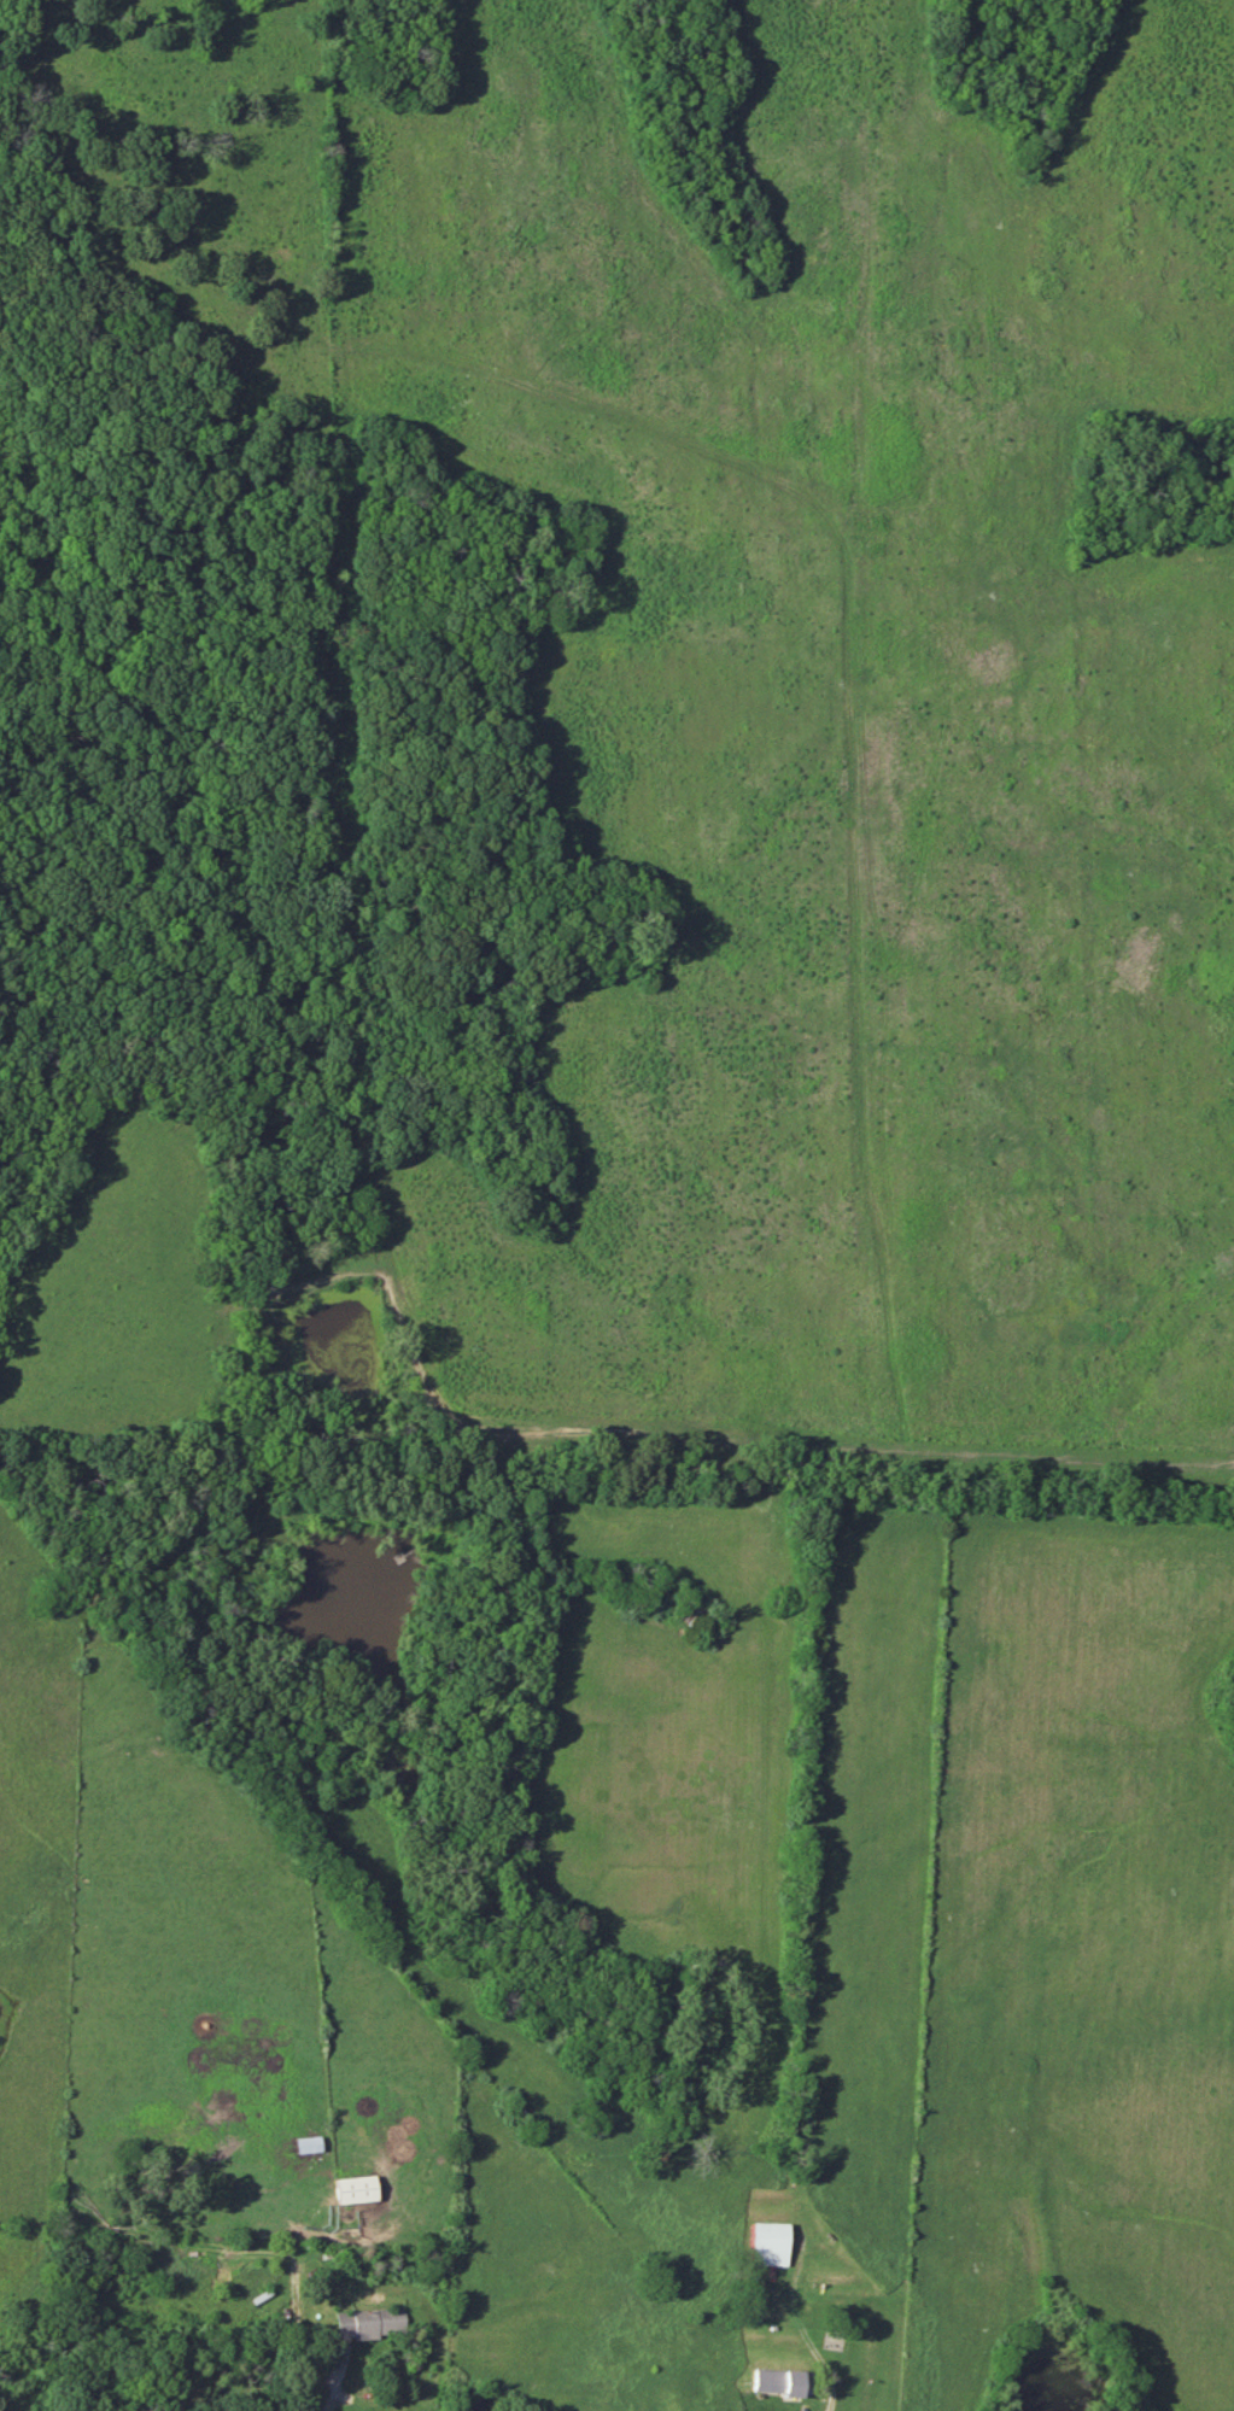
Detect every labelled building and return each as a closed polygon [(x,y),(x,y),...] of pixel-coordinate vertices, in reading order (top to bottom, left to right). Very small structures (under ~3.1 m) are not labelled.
[(294,2138),(294,2154),(319,2154),(319,2138),(294,2138)] [(332,2180),(335,2206),(375,2202),(372,2176),(332,2180)] [(785,2266),(785,2224),(749,2224),(749,2266),(785,2266)] [(403,2308),(334,2313),(336,2340),(405,2336),(403,2308)] [(751,2397),(799,2398),(799,2372),(752,2371),(751,2397)]
